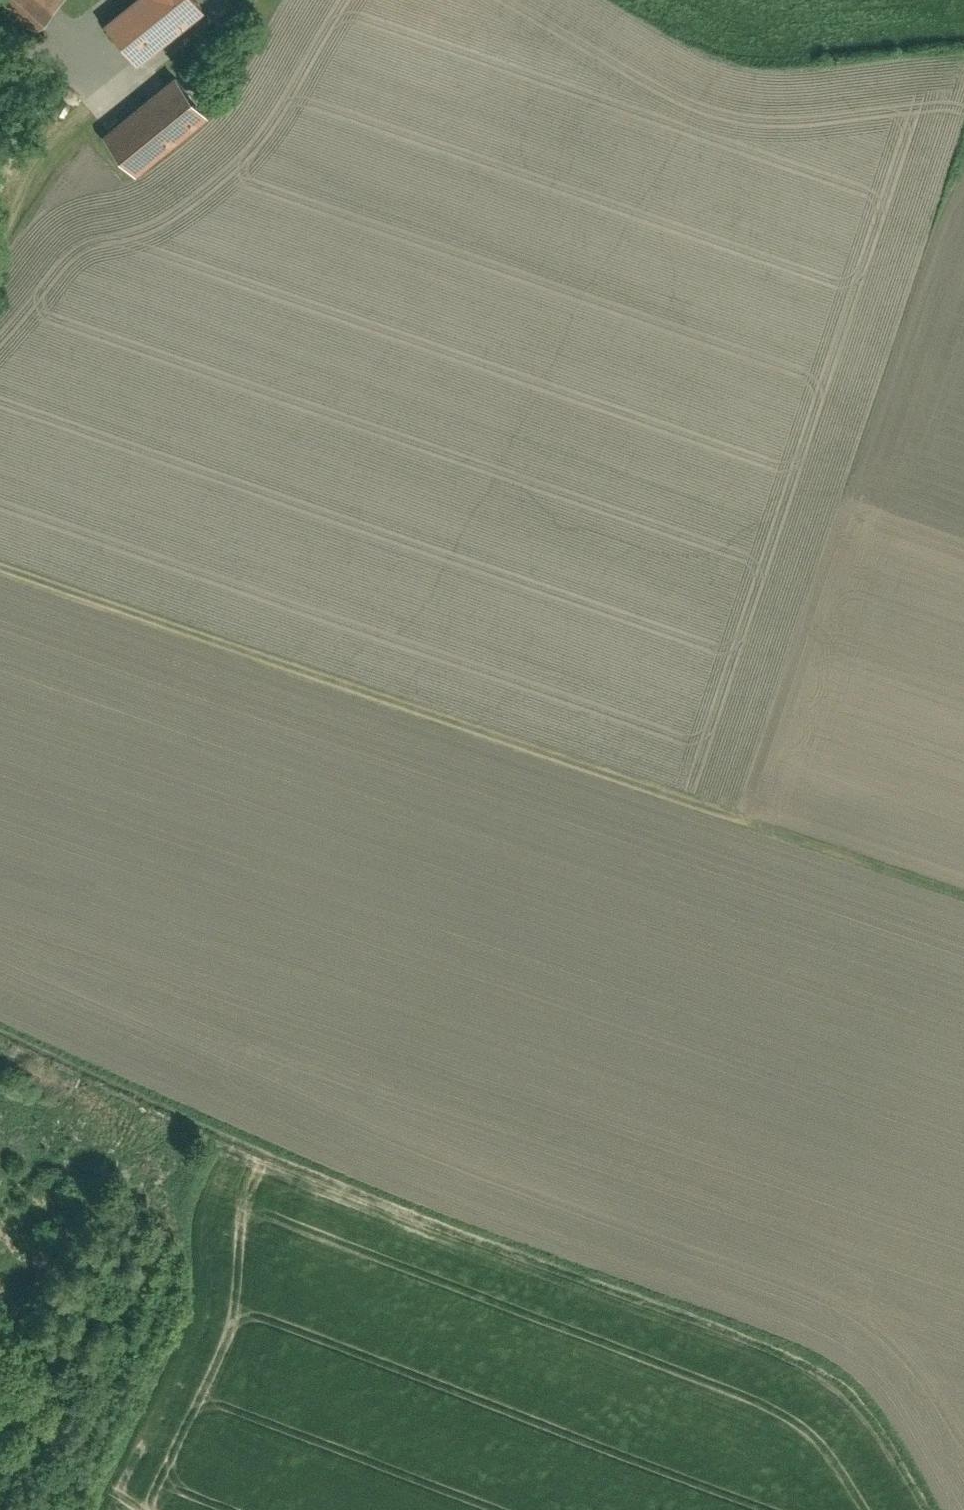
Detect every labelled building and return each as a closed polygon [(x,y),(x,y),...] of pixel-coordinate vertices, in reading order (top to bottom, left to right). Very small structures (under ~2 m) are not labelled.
[(32,31),(62,0),(0,0),(0,1),(32,31)] [(194,0),(131,0),(100,24),(134,67),(204,12),(194,0)] [(170,74),(97,134),(133,177),(206,118),(170,74)]
